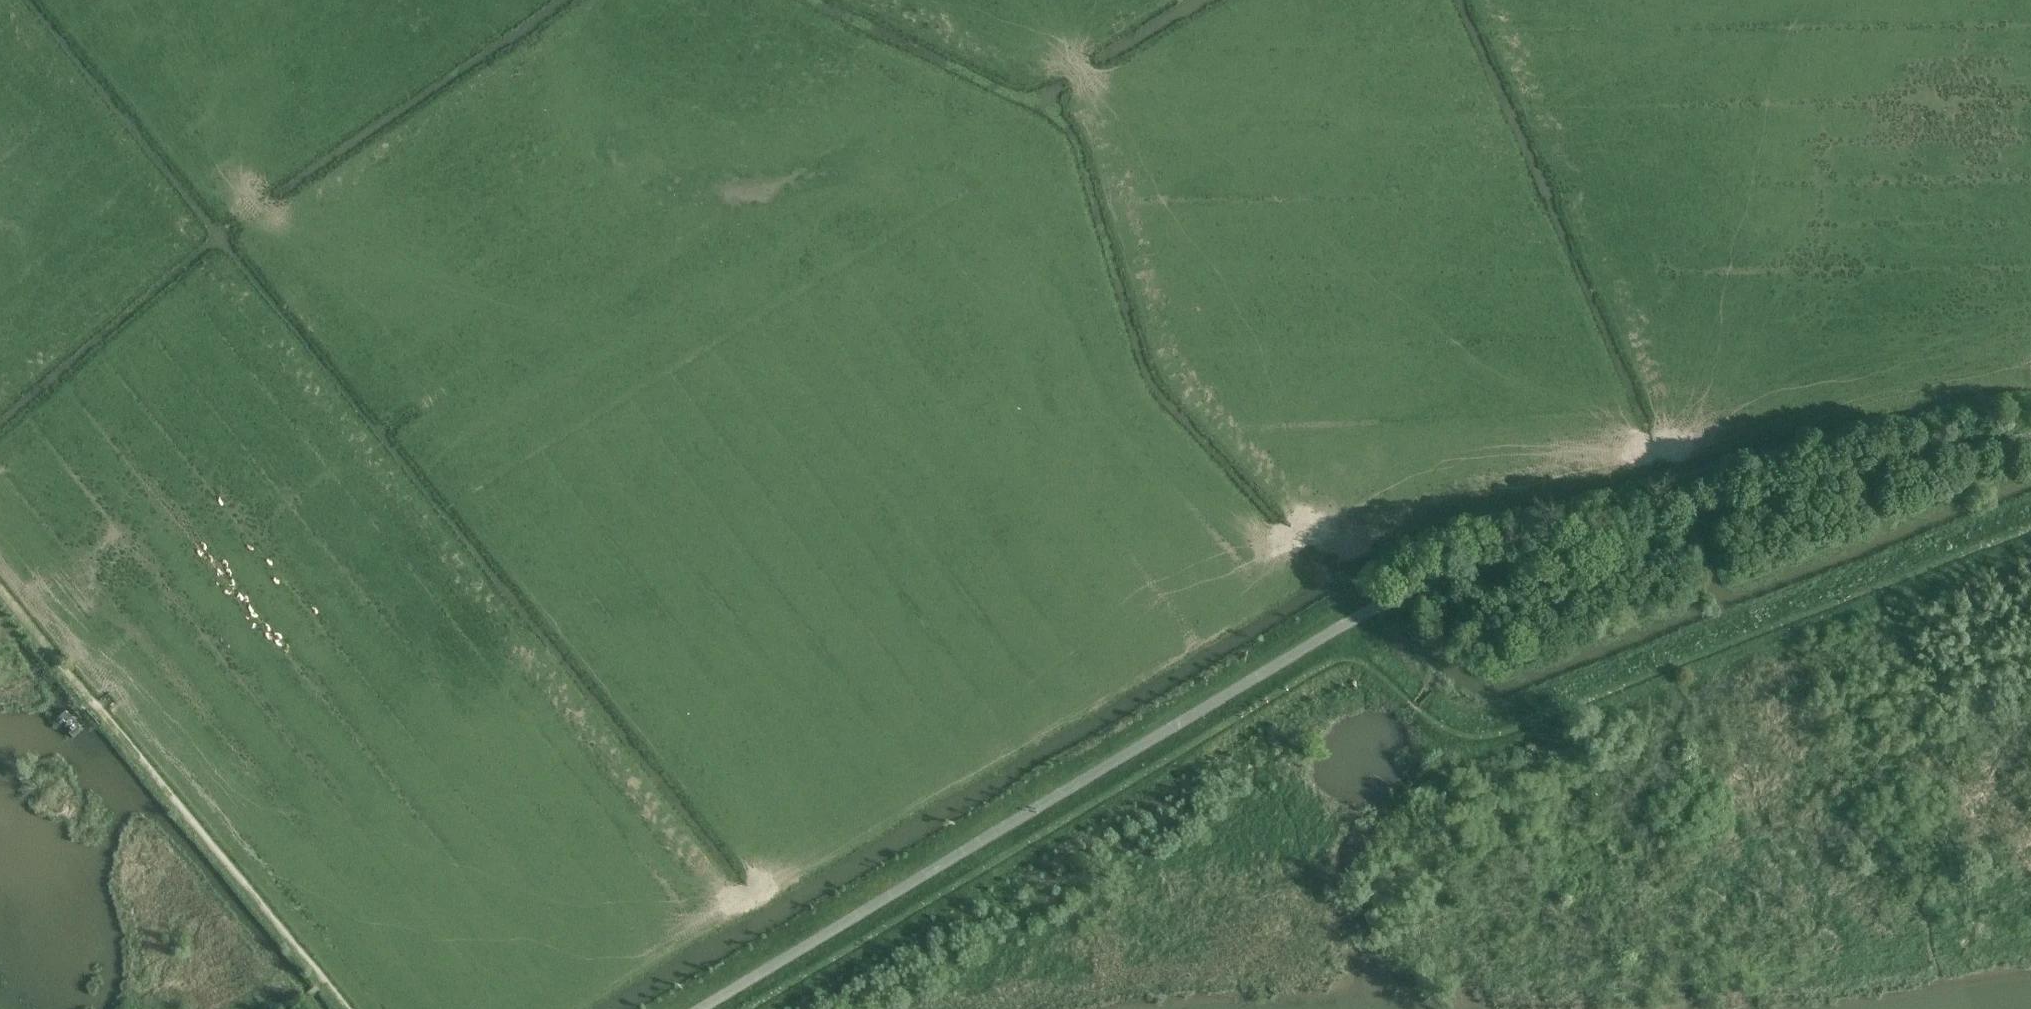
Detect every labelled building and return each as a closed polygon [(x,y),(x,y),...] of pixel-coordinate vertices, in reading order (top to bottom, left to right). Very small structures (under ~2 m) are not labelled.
[(66,712),(56,721),(72,739),(83,730),(75,721),(66,712)]
